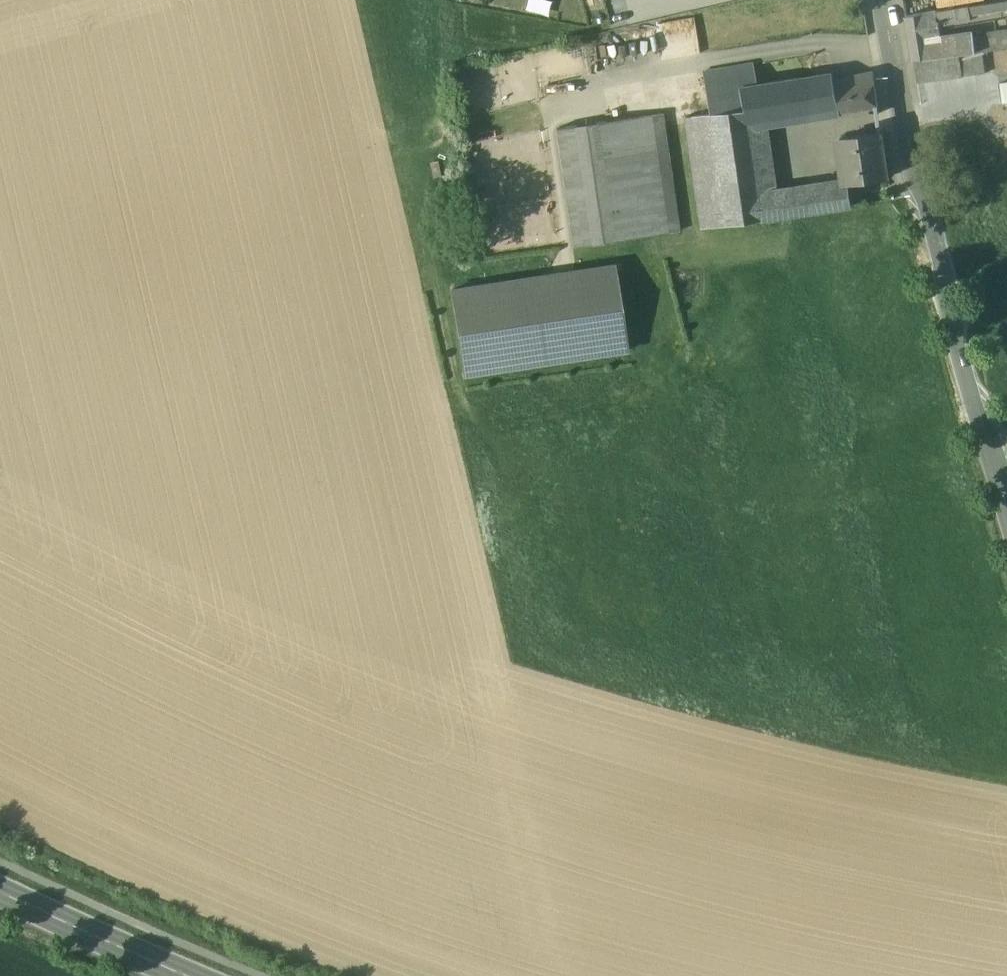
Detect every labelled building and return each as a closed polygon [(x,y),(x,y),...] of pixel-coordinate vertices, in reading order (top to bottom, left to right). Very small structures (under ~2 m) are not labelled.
[(969,5),(972,22),(985,20),(985,21),(1006,17),(1006,0),(999,0),(969,5)] [(969,5),(906,16),(914,59),(945,55),(945,56),(959,55),(976,53),(973,35),(973,32),(942,38),(939,27),(961,22),(962,24),(972,22),(969,5)] [(973,35),(976,53),(1006,49),(1006,31),(973,35)] [(959,55),(963,77),(1006,71),(1006,49),(976,53),(959,55)] [(945,56),(914,60),(917,83),(963,77),(959,55),(945,56)] [(753,64),(736,67),(739,88),(756,85),(753,64)] [(736,67),(703,72),(709,114),(742,109),(739,88),(736,67)] [(756,85),(739,88),(742,109),(743,117),(761,113),(762,122),(878,104),(875,85),(875,83),(873,73),(834,81),(833,73),(756,85)] [(999,84),(1002,104),(1006,103),(1006,83),(999,84)] [(743,117),(742,109),(709,114),(726,224),(759,219),(755,196),(773,194),(762,122),(761,113),(743,117)] [(652,114),(557,128),(575,247),(670,233),(652,114)] [(709,114),(686,117),(702,228),(726,224),(709,114)] [(882,131),(840,137),(848,183),(848,184),(849,183),(889,178),(888,175),(888,176),(882,133),(882,131)] [(773,194),(755,196),(759,219),(852,206),(849,183),(848,184),(848,183),(773,194)] [(615,265),(453,289),(466,374),(628,350),(615,265)]
